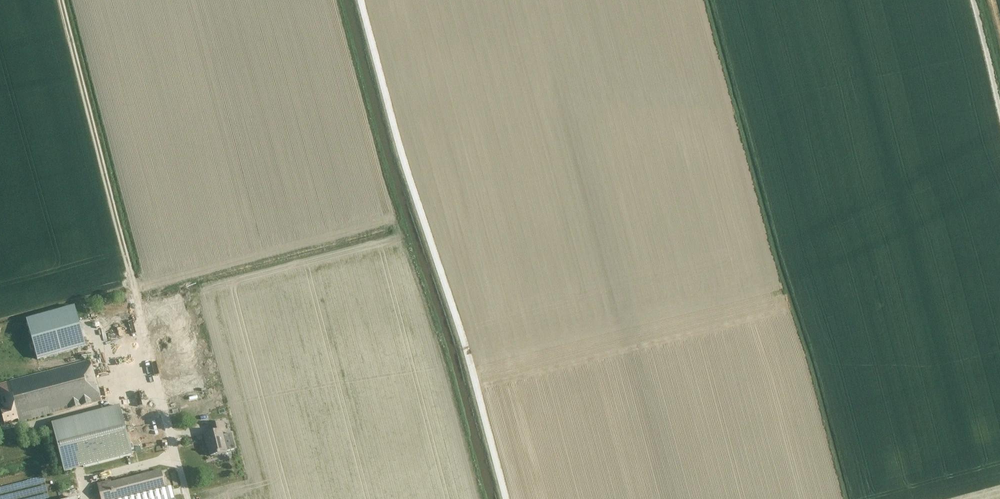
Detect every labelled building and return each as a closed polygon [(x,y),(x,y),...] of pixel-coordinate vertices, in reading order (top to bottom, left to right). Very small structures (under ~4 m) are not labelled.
[(26,319),(37,359),(85,346),(74,305),(26,319)] [(90,360),(0,384),(0,391),(5,408),(1,409),(4,422),(18,419),(19,421),(101,400),(90,360)] [(52,423),(65,472),(132,454),(119,405),(52,423)] [(226,431),(223,421),(210,424),(212,431),(204,433),(208,448),(209,448),(211,456),(226,452),(221,432),(226,431)] [(172,486),(121,498),(175,498),(172,486)]
